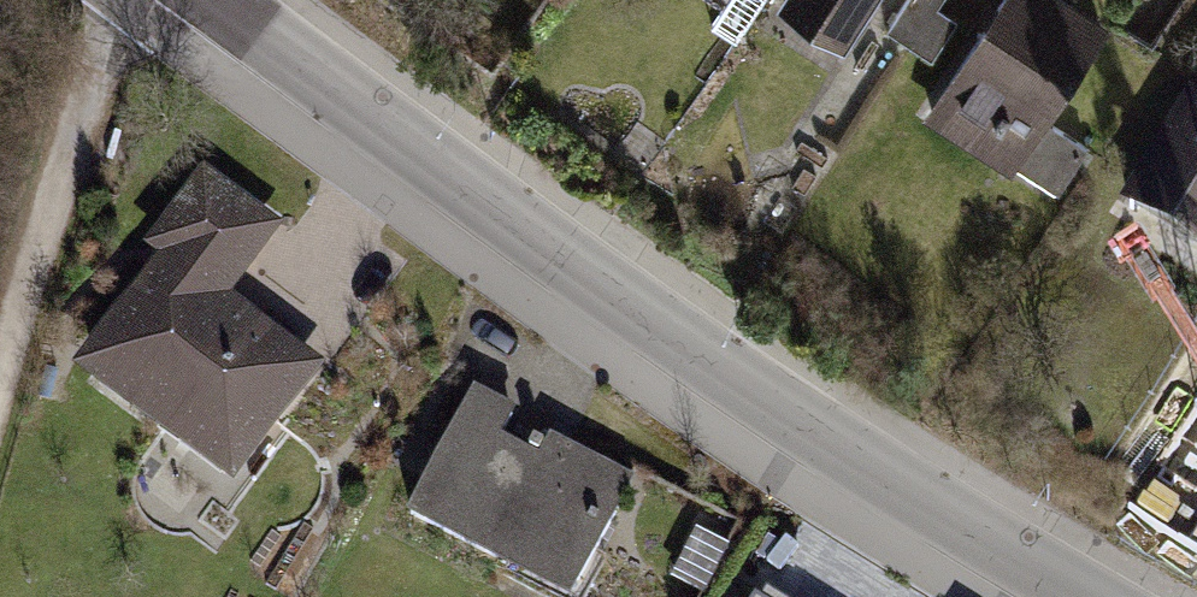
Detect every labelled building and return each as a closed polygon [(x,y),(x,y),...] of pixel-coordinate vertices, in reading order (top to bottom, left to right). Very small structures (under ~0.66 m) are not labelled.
[(851,54),(885,0),(791,0),(784,11),(851,54)] [(1077,0),(1010,0),(924,119),(1015,185),(1124,34),(1077,0)] [(1129,207),(1196,250),(1196,102),(1195,101),(1129,207)] [(231,489),(325,360),(234,295),(284,225),(200,165),(140,247),(152,255),(68,370),(231,489)] [(560,596),(578,596),(638,479),(474,397),(411,521),(560,596)]
